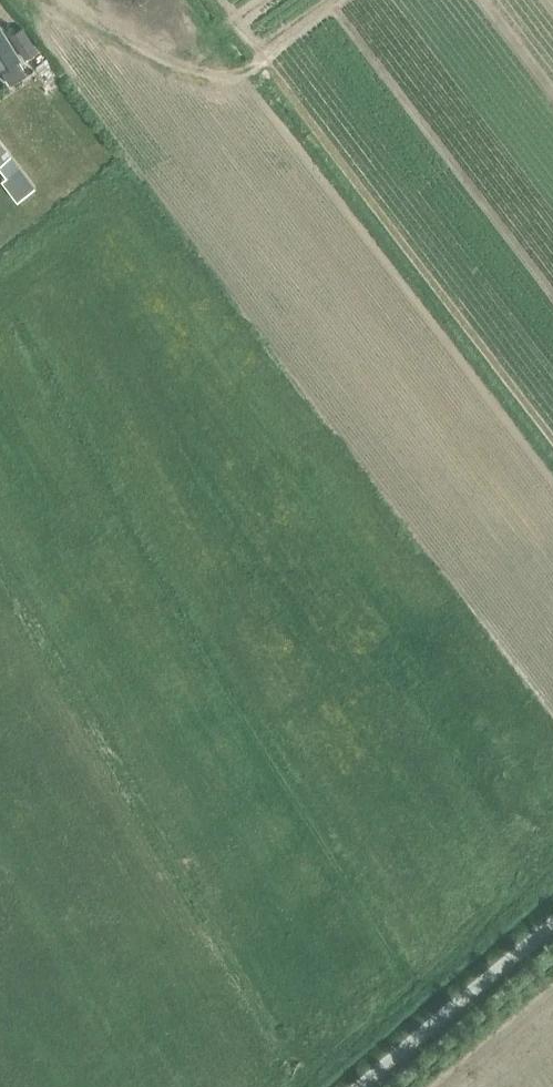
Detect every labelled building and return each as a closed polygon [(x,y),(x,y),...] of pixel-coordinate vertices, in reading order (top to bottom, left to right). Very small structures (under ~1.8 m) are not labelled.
[(9,35),(24,58),(36,51),(22,27),(9,35)] [(15,58),(16,58),(0,33),(0,69),(9,83),(25,73),(15,58)] [(0,142),(0,163),(10,155),(0,142)] [(0,163),(0,170),(4,176),(0,179),(16,201),(34,187),(10,155),(0,163)]
